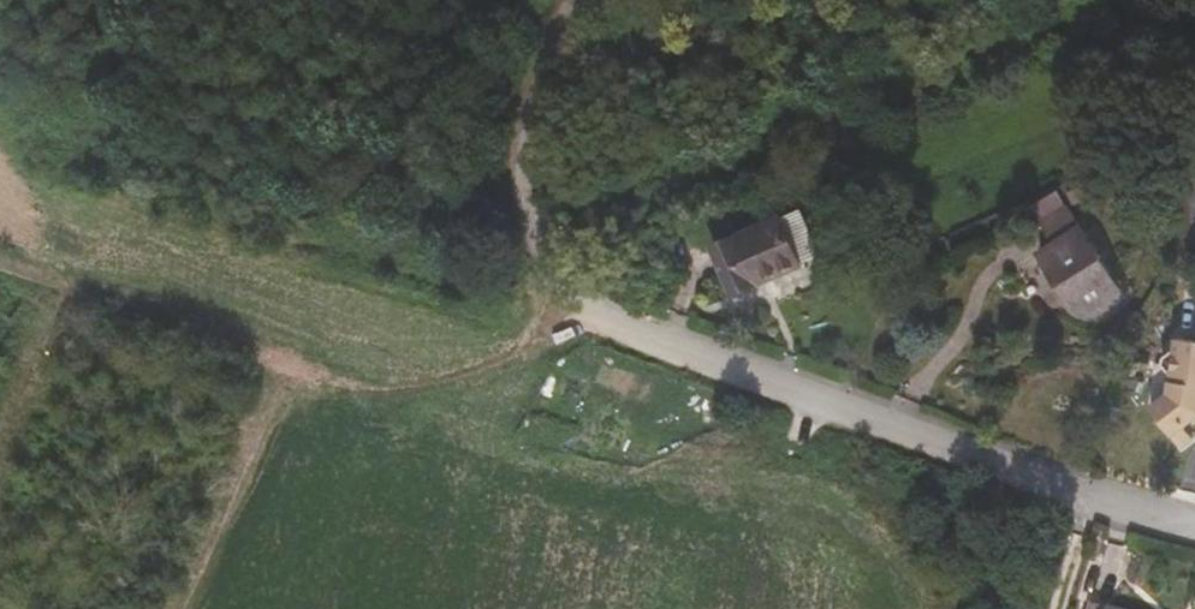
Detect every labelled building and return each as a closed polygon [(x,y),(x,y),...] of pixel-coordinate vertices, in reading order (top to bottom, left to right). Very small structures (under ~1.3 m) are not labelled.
[(1123,299),(1064,205),(1036,222),(1050,246),(1038,254),(1073,312),(1090,320),(1123,299)] [(819,256),(800,212),(710,249),(730,294),(819,256)] [(1186,352),(1179,407),(1161,421),(1183,449),(1194,440),(1194,439),(1194,353),(1186,352)] [(1183,449),(1192,460),(1194,458),(1194,441),(1194,440),(1183,449)]
